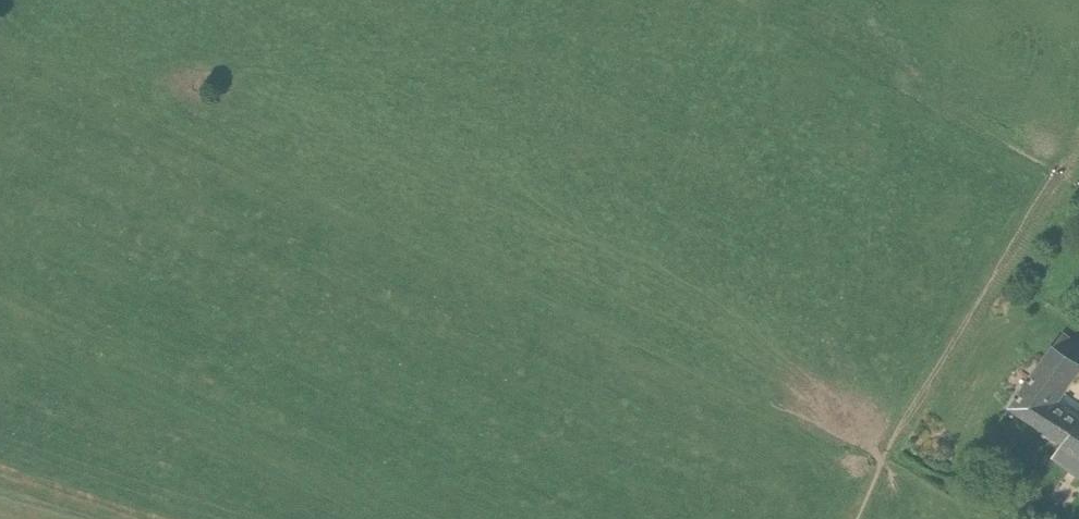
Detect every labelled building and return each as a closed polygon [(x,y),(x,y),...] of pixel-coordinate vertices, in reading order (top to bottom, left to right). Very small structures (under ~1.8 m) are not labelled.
[(1075,358),(1078,353),(1078,344),(1062,332),(1035,370),(1011,404),(1063,441),(1078,418),(1076,417),(1049,398),(1058,386),(1063,390),(1072,376),(1078,366),(1078,361),(1075,358)] [(1078,418),(1063,441),(1051,456),(1078,476),(1078,419),(1078,418)]
